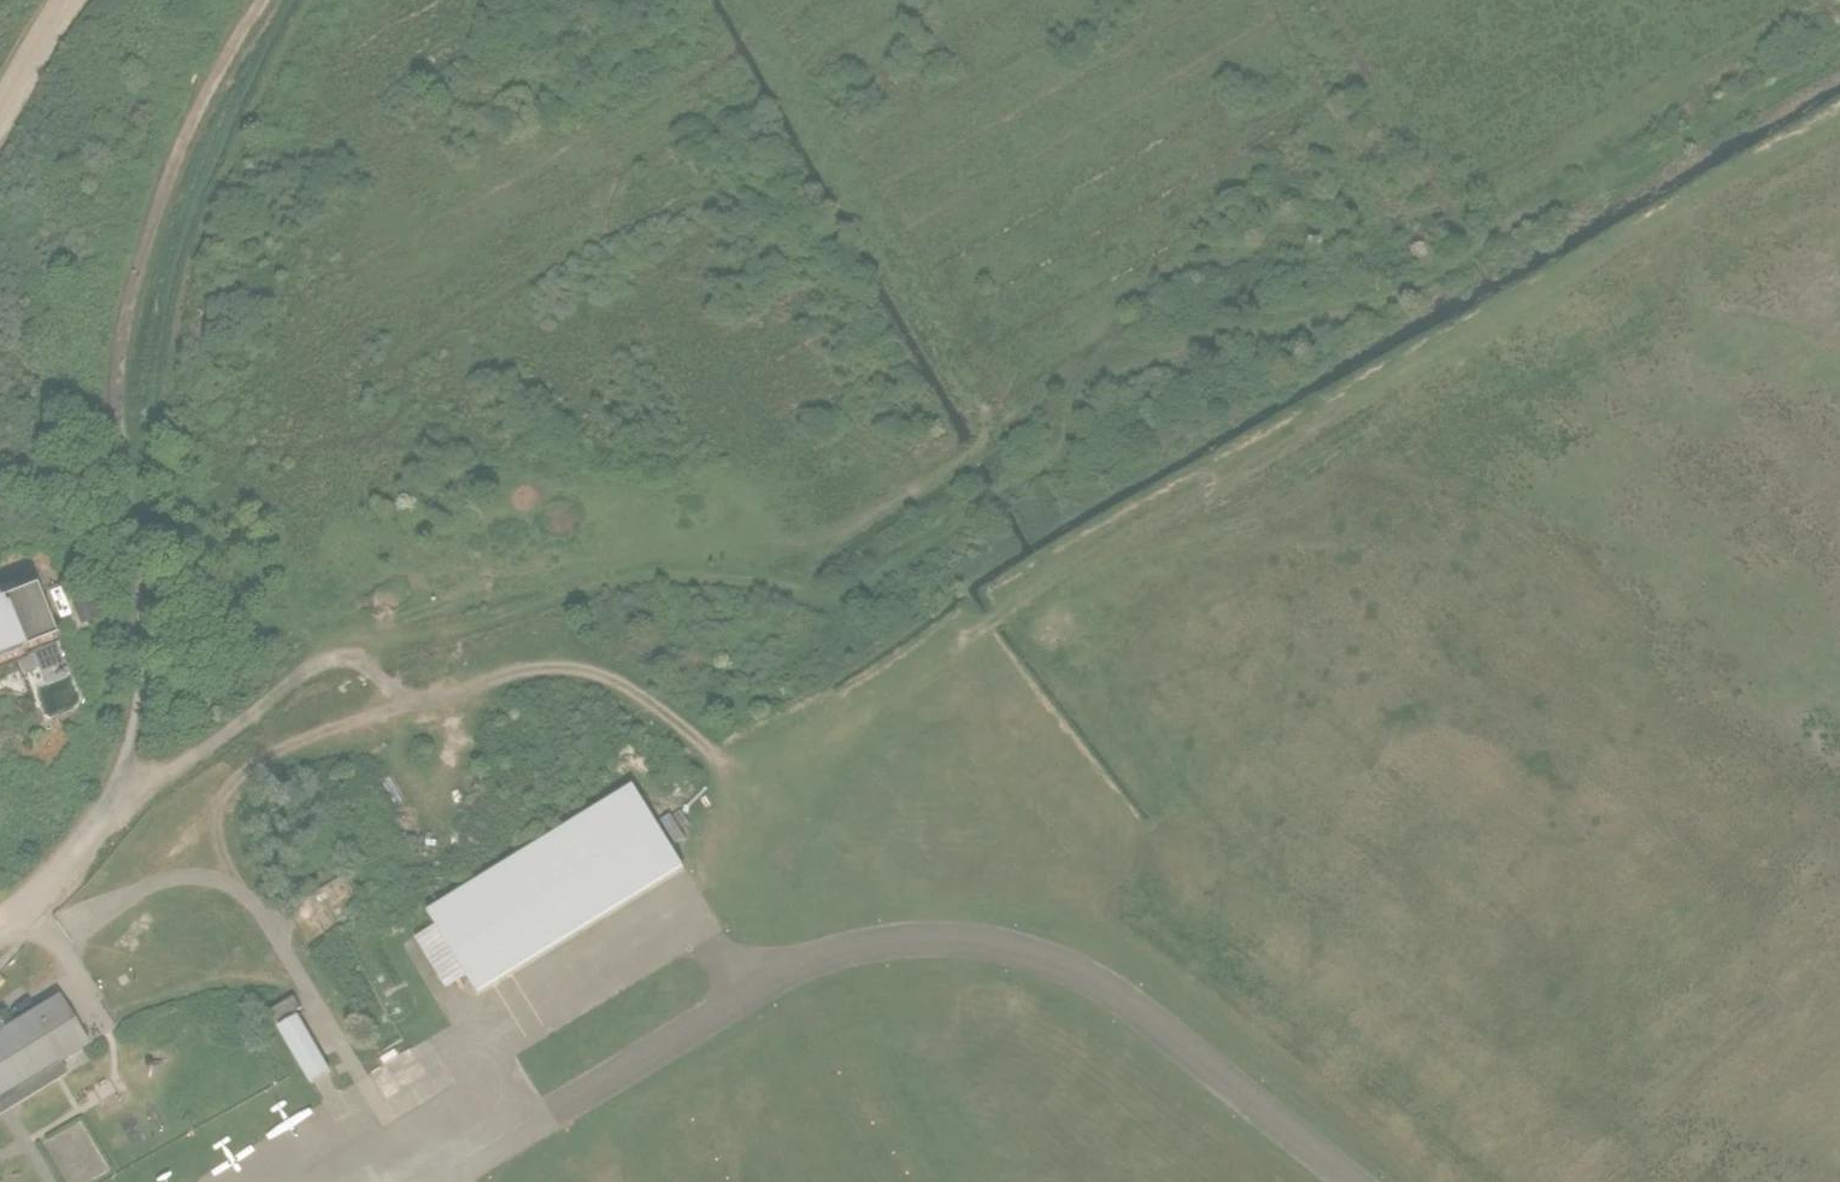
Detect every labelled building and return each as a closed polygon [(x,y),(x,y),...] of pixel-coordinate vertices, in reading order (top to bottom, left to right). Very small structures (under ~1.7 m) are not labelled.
[(0,584),(0,659),(51,639),(25,575),(0,584)] [(80,688),(66,667),(76,661),(63,641),(27,664),(54,705),(80,688)] [(644,782),(432,910),(484,996),(696,869),(644,782)] [(6,1106),(71,1068),(63,1054),(88,1039),(59,989),(3,1021),(0,1016),(0,1110),(6,1106)] [(334,1066),(300,1009),(278,1023),(311,1079),(334,1066)]
